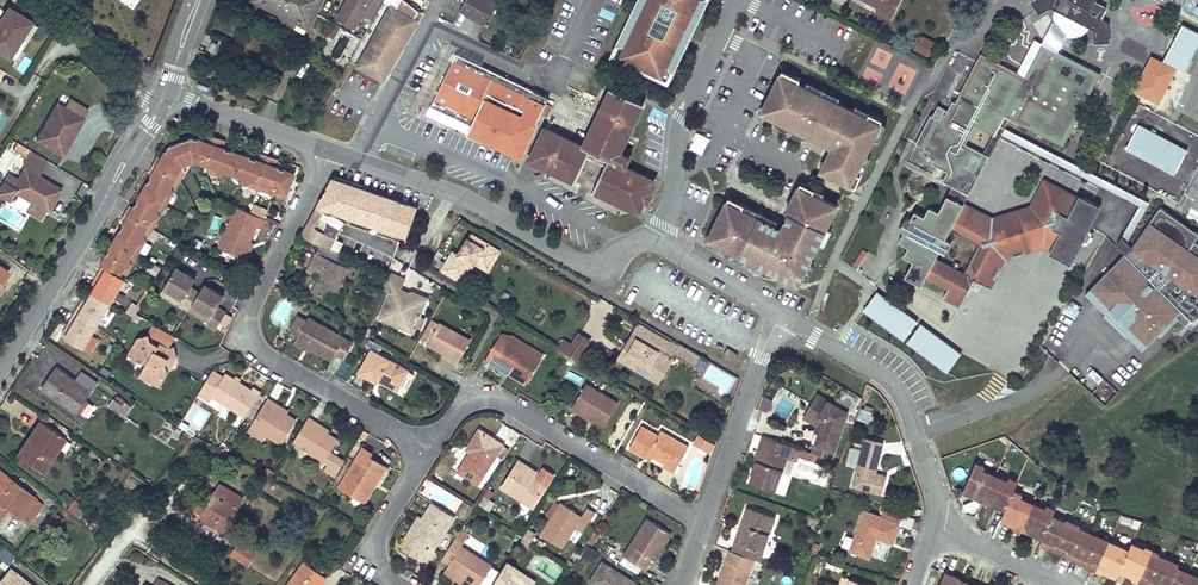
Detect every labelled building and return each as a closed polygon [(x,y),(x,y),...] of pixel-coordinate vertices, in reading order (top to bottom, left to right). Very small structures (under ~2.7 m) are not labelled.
[(264,5),(266,2),(282,11),(288,0),(254,0),(264,5)] [(321,0),(288,0),(282,11),(280,13),(278,18),(289,23),(291,18),(293,16),(297,18),(296,20),(307,27),(321,0)] [(336,17),(353,27),(369,0),(346,0),(336,17)] [(491,0),(466,0),(460,10),(486,24),(497,4),(491,0)] [(641,10),(642,11),(638,21),(636,20),(626,40),(628,40),(626,44),(618,44),(613,54),(667,81),(672,69),(668,63),(670,59),(671,60),(681,41),(679,40),(684,31),(685,31),(700,2),(698,2),(699,0),(646,0),(641,10)] [(646,0),(640,0),(618,44),(626,44),(628,40),(626,40),(636,20),(638,21),(642,11),(641,10),(646,0)] [(879,6),(877,10),(891,17),(900,0),(867,0),(879,6)] [(1031,0),(1039,13),(1050,6),(1059,11),(1084,24),(1093,29),(1094,42),(1110,41),(1108,22),(1100,17),(1105,7),(1095,1),(1095,0),(1031,0)] [(266,2),(264,5),(280,13),(282,11),(266,2)] [(420,21),(389,4),(355,67),(384,84),(420,21)] [(0,20),(0,51),(10,57),(22,38),(32,23),(32,22),(8,7),(0,20)] [(1084,24),(1059,11),(1059,22),(1077,31),(1084,24)] [(32,23),(22,38),(27,41),(37,26),(32,23)] [(1169,47),(1162,60),(1184,71),(1197,42),(1197,31),(1181,23),(1173,39),(1169,47)] [(926,54),(933,41),(921,35),(914,48),(926,54)] [(211,41),(208,50),(214,52),(217,44),(211,41)] [(1042,43),(1024,75),(1034,80),(1041,68),(1036,65),(1046,45),(1042,43)] [(923,215),(949,228),(978,243),(1003,257),(1012,254),(1014,255),(1018,253),(1019,252),(1030,248),(1025,232),(1037,228),(1051,230),(1060,235),(1062,236),(1054,251),(1052,254),(1071,264),(1101,206),(1083,197),(1081,199),(1079,198),(1044,180),(1031,205),(990,218),(992,225),(985,227),(988,235),(980,238),(947,220),(962,192),(968,194),(989,155),(984,152),(965,142),(974,125),(994,134),(1004,115),(1009,118),(1062,145),(1100,73),(1046,45),(1036,65),(1041,68),(1034,80),(1024,75),(980,53),(972,68),(978,71),(971,84),(965,81),(954,101),(952,100),(946,109),(937,104),(931,114),(938,118),(923,146),(928,149),(925,155),(931,158),(929,161),(946,170),(941,180),(950,184),(937,210),(928,205),(923,215)] [(548,98),(455,55),(430,106),(471,125),(522,150),(540,114),(546,117),(551,106),(546,103),(548,98)] [(787,67),(767,109),(780,116),(813,132),(832,141),(834,138),(839,141),(837,144),(826,167),(860,184),(866,172),(861,170),(870,152),(878,136),(886,120),(887,116),(883,114),(874,110),(872,114),(858,108),(842,100),(810,84),(803,81),(805,76),(787,67)] [(972,68),(965,81),(971,84),(978,71),(972,68)] [(812,79),(810,84),(842,100),(844,95),(824,85),(812,79)] [(609,158),(619,137),(637,100),(611,88),(594,123),(583,145),(590,149),(609,158)] [(619,137),(609,158),(626,166),(630,156),(621,152),(626,141),(643,103),(637,100),(619,137)] [(68,144),(65,142),(80,116),(57,103),(36,139),(62,154),(68,144)] [(872,114),(874,110),(860,103),(858,108),(872,114)] [(994,134),(984,152),(989,155),(990,155),(1000,137),(1009,118),(1004,115),(994,134)] [(80,116),(65,142),(68,144),(84,118),(80,116)] [(813,132),(780,116),(778,120),(810,137),(813,132)] [(886,120),(878,136),(882,139),(890,122),(886,120)] [(1174,174),(1187,149),(1138,123),(1125,149),(1174,174)] [(471,125),(468,132),(519,155),(522,150),(471,125)] [(544,127),(532,153),(571,172),(583,145),(544,127)] [(703,153),(710,136),(698,131),(691,148),(703,153)] [(181,143),(191,165),(197,163),(207,166),(206,165),(215,138),(207,135),(204,143),(197,140),(193,142),(192,138),(181,143)] [(206,165),(207,166),(214,168),(217,176),(225,173),(233,175),(237,161),(234,153),(222,149),(225,141),(215,138),(206,165)] [(170,166),(166,172),(179,184),(185,174),(183,169),(191,165),(181,143),(170,148),(172,152),(165,155),(161,161),(170,166)] [(571,172),(532,153),(528,160),(574,182),(587,155),(590,149),(583,145),(571,172)] [(590,149),(587,155),(606,165),(609,158),(590,149)] [(870,152),(861,170),(866,172),(874,154),(870,152)] [(237,161),(233,175),(240,178),(244,186),(251,181),(259,184),(268,156),(260,153),(257,161),(247,157),(237,161)] [(268,156),(259,184),(267,186),(272,195),(278,190),(287,193),(291,181),(289,172),(275,167),(278,159),(268,156)] [(609,158),(606,165),(593,191),(639,212),(642,206),(603,187),(611,167),(651,186),(654,180),(626,166),(609,158)] [(157,159),(154,165),(166,172),(170,166),(161,161),(157,159)] [(154,165),(150,171),(154,173),(163,178),(166,172),(154,165)] [(210,174),(217,176),(214,168),(207,166),(210,174)] [(603,187),(642,206),(651,186),(611,167),(603,187)] [(12,189),(46,209),(54,196),(56,197),(60,188),(25,168),(12,189)] [(154,173),(142,191),(166,205),(179,184),(166,172),(163,178),(154,173)] [(330,182),(329,183),(361,194),(363,188),(333,178),(330,182)] [(780,223),(746,207),(749,202),(734,195),(713,237),(737,248),(769,265),(803,281),(805,277),(813,260),(823,241),(831,224),(841,204),(826,196),(817,192),(819,187),(806,180),(791,209),(794,211),(789,221),(793,223),(790,228),(787,227),(785,230),(779,227),(780,223)] [(251,181),(244,186),(257,189),(259,184),(251,181)] [(361,194),(329,183),(325,188),(301,236),(330,248),(343,221),(404,243),(414,213),(387,203),(361,194)] [(259,184),(257,189),(272,195),(267,186),(259,184)] [(828,191),(819,187),(817,192),(826,196),(828,191)] [(389,198),(363,188),(361,194),(387,203),(389,198)] [(141,213),(137,220),(152,229),(166,205),(142,191),(132,208),(141,213)] [(990,218),(963,203),(968,194),(962,192),(947,220),(980,238),(988,235),(985,227),(992,225),(990,218)] [(54,196),(46,209),(48,210),(56,197),(54,196)] [(416,207),(389,198),(387,203),(414,213),(416,207)] [(749,202),(746,207),(780,223),(783,219),(749,202)] [(251,212),(266,216),(269,207),(253,203),(251,212)] [(129,206),(124,213),(137,220),(141,213),(132,208),(129,206)] [(237,206),(218,248),(238,257),(245,241),(252,225),(256,227),(260,217),(250,212),(249,212),(237,206)] [(1089,288),(1146,345),(1176,315),(1185,324),(1190,319),(1192,321),(1197,316),(1197,306),(1195,303),(1197,300),(1197,243),(1194,240),(1197,234),(1197,233),(1159,206),(1130,247),(1129,246),(1123,252),(1124,253),(1089,288)] [(949,228),(923,215),(913,210),(908,219),(908,220),(913,223),(907,232),(903,230),(902,231),(897,240),(906,245),(902,254),(911,259),(903,275),(920,284),(925,275),(933,279),(934,281),(938,283),(939,283),(948,287),(942,296),(959,304),(970,284),(969,280),(975,278),(976,280),(988,286),(994,275),(996,274),(997,272),(996,269),(1003,257),(978,243),(962,272),(947,264),(947,262),(943,260),(941,261),(934,257),(939,248),(945,251),(951,240),(945,237),(949,228)] [(124,213),(120,220),(123,222),(133,227),(137,220),(124,213)] [(898,229),(902,231),(903,230),(907,232),(913,223),(908,220),(908,219),(903,217),(898,229)] [(123,222),(114,238),(139,252),(152,229),(137,220),(133,227),(123,222)] [(836,227),(831,224),(823,241),(828,243),(836,227)] [(1025,232),(1030,248),(1043,244),(1052,250),(1060,235),(1051,230),(1037,228),(1025,232)] [(486,243),(471,233),(468,238),(483,247),(486,243)] [(1060,235),(1052,250),(1054,251),(1062,236),(1060,235)] [(1129,246),(1121,236),(1115,245),(1123,252),(1129,246)] [(112,260),(108,267),(125,277),(139,252),(114,238),(104,256),(112,260)] [(454,250),(442,269),(463,282),(475,262),(486,269),(489,264),(491,266),(500,251),(486,243),(483,247),(468,238),(459,253),(454,250)] [(245,241),(238,257),(242,259),(249,243),(245,241)] [(859,267),(867,253),(854,245),(845,259),(859,267)] [(769,265),(737,248),(734,253),(767,269),(769,265)] [(99,253),(95,260),(103,265),(108,267),(112,260),(104,256),(99,253)] [(316,280),(311,290),(332,300),(342,280),(348,268),(315,253),(306,271),(317,276),(321,278),(319,282),(316,280)] [(818,263),(813,260),(805,277),(810,279),(818,263)] [(92,290),(89,295),(83,306),(79,303),(69,321),(72,323),(66,333),(84,345),(126,277),(125,277),(108,267),(103,265),(98,273),(102,275),(95,286),(92,290)] [(1,279),(2,281),(8,273),(0,266),(0,280),(1,279)] [(176,268),(164,288),(183,300),(180,305),(189,310),(192,305),(199,293),(191,288),(196,280),(176,268)] [(389,292),(378,318),(399,326),(398,328),(413,334),(416,327),(421,329),(425,318),(421,316),(426,303),(415,299),(413,293),(405,295),(399,293),(401,288),(404,279),(387,272),(380,289),(389,292)] [(102,275),(98,273),(92,284),(95,286),(102,275)] [(969,280),(970,284),(972,288),(977,286),(976,280),(975,278),(969,280)] [(209,322),(207,324),(216,330),(226,313),(218,308),(224,297),(204,285),(199,293),(192,305),(212,317),(209,322)] [(164,288),(161,294),(180,305),(183,300),(164,288)] [(1146,345),(1089,288),(1085,293),(1142,349),(1146,345)] [(876,290),(862,309),(903,340),(917,321),(876,290)] [(86,293),(79,303),(83,306),(89,295),(86,293)] [(413,293),(415,299),(426,303),(427,299),(413,293)] [(212,317),(192,305),(189,310),(209,322),(212,317)] [(297,335),(306,319),(297,315),(289,331),(297,335)] [(297,335),(295,339),(309,347),(332,360),(336,353),(344,358),(352,342),(307,317),(306,319),(297,335)] [(431,319),(420,338),(428,342),(427,345),(441,353),(458,362),(470,342),(431,319)] [(62,331),(66,333),(72,323),(69,321),(62,331)] [(637,323),(630,334),(663,352),(665,349),(669,342),(637,323)] [(920,323),(906,343),(945,371),(959,352),(920,323)] [(140,375),(153,382),(157,376),(162,379),(167,371),(164,363),(167,359),(176,356),(173,346),(169,348),(175,338),(157,328),(154,326),(148,336),(138,338),(129,354),(142,361),(148,361),(141,373),(140,375)] [(577,333),(565,353),(575,359),(587,339),(577,333)] [(630,334),(617,357),(634,367),(637,361),(652,370),(663,352),(630,334)] [(513,336),(510,343),(526,352),(529,346),(513,336)] [(512,371),(527,380),(539,361),(526,352),(510,343),(501,337),(489,356),(497,361),(512,371)] [(669,342),(665,349),(684,360),(690,350),(671,338),(669,342)] [(309,347),(295,339),(294,343),(307,350),(309,347)] [(726,347),(722,353),(732,359),(736,353),(726,347)] [(371,349),(358,371),(376,381),(378,379),(396,389),(408,370),(371,349)] [(458,362),(441,353),(440,356),(456,366),(458,362)] [(164,363),(167,371),(174,370),(178,364),(176,356),(167,359),(164,363)] [(512,371),(497,361),(495,365),(510,374),(512,371)] [(637,361),(634,367),(649,376),(652,370),(637,361)] [(53,379),(44,390),(74,412),(95,383),(82,373),(75,382),(56,369),(50,377),(53,379)] [(1092,369),(1088,376),(1099,383),(1103,376),(1092,369)] [(244,416),(261,391),(250,384),(248,388),(224,372),(222,375),(214,370),(198,394),(209,401),(213,395),(244,416)] [(570,370),(567,376),(579,383),(583,377),(570,370)] [(157,376),(153,382),(158,385),(162,379),(157,376)] [(50,377),(42,389),(44,390),(53,379),(50,377)] [(571,409),(580,414),(582,411),(595,419),(605,426),(618,403),(587,384),(571,409)] [(763,396),(759,408),(770,410),(773,399),(763,396)] [(848,415),(817,397),(809,410),(808,412),(825,422),(816,446),(812,455),(831,462),(848,415)] [(266,399),(250,425),(266,434),(281,443),(294,420),(285,414),(273,407),(275,403),(266,399)] [(85,419),(96,406),(89,400),(78,413),(85,419)] [(114,400),(109,406),(118,413),(123,406),(114,400)] [(275,403),(273,407),(285,414),(287,411),(275,403)] [(582,411),(580,414),(592,422),(595,419),(582,411)] [(825,422),(808,412),(803,420),(818,428),(812,444),(816,446),(825,422)] [(308,416),(292,442),(327,463),(338,469),(345,459),(330,450),(338,438),(328,432),(315,424),(316,421),(308,416)] [(36,433),(19,457),(42,472),(65,439),(39,421),(33,431),(36,433)] [(316,421),(315,424),(328,432),(329,429),(316,421)] [(630,448),(647,458),(649,454),(653,456),(665,463),(663,467),(675,473),(685,454),(674,449),(678,440),(661,431),(658,435),(642,426),(630,448)] [(469,450),(457,471),(477,483),(501,443),(502,443),(478,428),(466,448),(469,450)] [(33,431),(16,455),(19,457),(36,433),(33,431)] [(713,442),(700,434),(695,442),(708,450),(713,442)] [(756,463),(749,483),(775,492),(781,474),(789,477),(795,459),(787,456),(790,447),(762,438),(759,447),(762,448),(756,463)] [(864,438),(852,486),(880,493),(885,474),(875,472),(882,443),(864,438)] [(678,440),(674,449),(685,454),(689,446),(678,440)] [(510,449),(501,443),(494,455),(503,460),(510,449)] [(349,480),(344,488),(354,494),(357,490),(367,496),(371,489),(371,484),(374,479),(376,481),(386,466),(370,456),(372,452),(363,447),(354,461),(359,464),(355,470),(350,468),(344,477),(349,480)] [(802,452),(790,447),(787,456),(795,459),(796,458),(800,459),(802,452)] [(812,455),(802,452),(800,459),(809,462),(812,455)] [(531,506),(553,472),(543,466),(539,472),(535,478),(532,476),(536,471),(519,459),(501,486),(531,506)] [(338,469),(327,463),(324,468),(335,474),(338,469)] [(967,493),(983,500),(986,493),(991,495),(997,497),(994,505),(1009,510),(1005,520),(1020,527),(1024,519),(1029,522),(1034,524),(1031,531),(1047,538),(1044,545),(1052,548),(1055,541),(1060,543),(1065,546),(1062,553),(1096,567),(1099,560),(1104,563),(1109,564),(1106,572),(1121,578),(1124,571),(1138,577),(1141,570),(1147,572),(1153,575),(1150,582),(1157,584),(1197,584),(1197,568),(1175,558),(1156,550),(1137,542),(1133,549),(1114,541),(1092,532),(1070,522),(1056,516),(1059,508),(1038,499),(1017,491),(1021,482),(1000,473),(979,464),(967,493)] [(0,476),(0,510),(4,505),(20,517),(20,516),(28,522),(42,505),(34,499),(35,498),(2,474),(0,476)] [(263,477),(259,482),(264,487),(268,482),(263,477)] [(344,477),(339,485),(344,488),(349,480),(344,477)] [(202,513),(201,515),(204,517),(222,528),(241,498),(219,485),(214,494),(202,513)] [(456,510),(462,499),(441,487),(435,498),(456,510)] [(357,490),(354,494),(364,501),(367,496),(357,490)] [(63,491),(56,500),(62,504),(69,495),(63,491)] [(203,497),(196,509),(202,513),(214,494),(210,492),(206,498),(203,497)] [(986,493),(983,500),(988,502),(991,495),(986,493)] [(991,495),(988,502),(994,505),(997,497),(991,495)] [(483,496),(479,505),(498,514),(502,505),(483,496)] [(472,504),(464,499),(456,512),(464,517),(472,504)] [(561,501),(541,533),(562,547),(575,527),(583,531),(595,511),(587,506),(582,514),(561,501)] [(413,531),(409,529),(404,537),(408,540),(402,549),(416,557),(427,540),(435,545),(444,530),(454,515),(432,502),(422,516),(422,517),(413,531)] [(739,530),(732,551),(754,558),(760,560),(776,516),(747,507),(741,524),(746,526),(744,532),(739,530)] [(856,535),(850,550),(869,557),(876,537),(893,543),(900,523),(864,511),(856,535)] [(60,517),(53,512),(48,519),(55,524),(60,517)] [(418,514),(409,529),(413,531),(422,517),(422,516),(418,514)] [(63,520),(60,517),(55,524),(57,526),(63,520)] [(646,567),(652,557),(662,540),(666,542),(672,532),(648,518),(625,554),(646,567)] [(1024,519),(1020,527),(1026,529),(1029,522),(1024,519)] [(1029,522),(1026,529),(1031,531),(1034,524),(1029,522)] [(528,529),(524,536),(532,541),(536,534),(528,529)] [(518,544),(523,535),(518,532),(512,541),(518,544)] [(445,552),(442,556),(450,561),(448,565),(479,584),(492,564),(461,544),(464,540),(455,535),(455,536),(445,552)] [(523,535),(518,544),(526,549),(532,541),(524,536),(523,535)] [(237,540),(228,554),(247,566),(255,552),(237,540)] [(662,540),(652,557),(655,559),(666,542),(662,540)] [(1055,541),(1052,548),(1057,551),(1060,543),(1055,541)] [(1060,543),(1057,551),(1062,553),(1065,546),(1060,543)] [(598,551),(588,545),(583,553),(592,559),(598,551)] [(8,565),(15,555),(2,546),(0,548),(0,559),(8,565)] [(729,549),(717,584),(744,584),(754,558),(732,551),(729,549)] [(1099,560),(1096,567),(1101,570),(1104,563),(1099,560)] [(317,583),(320,584),(326,577),(303,561),(286,584),(316,584),(317,583)] [(510,576),(515,568),(506,562),(503,567),(491,584),(523,584),(510,576)] [(597,584),(640,584),(603,562),(591,581),(597,584)] [(1104,563),(1101,570),(1106,572),(1109,564),(1104,563)] [(510,576),(523,584),(532,584),(535,581),(515,568),(510,576)] [(1141,570),(1138,577),(1144,579),(1147,572),(1141,570)] [(938,584),(960,584),(957,584),(960,577),(945,571),(938,584)] [(1147,572),(1144,579),(1150,582),(1153,575),(1147,572)] [(851,579),(842,576),(839,584),(849,584),(851,579)]
